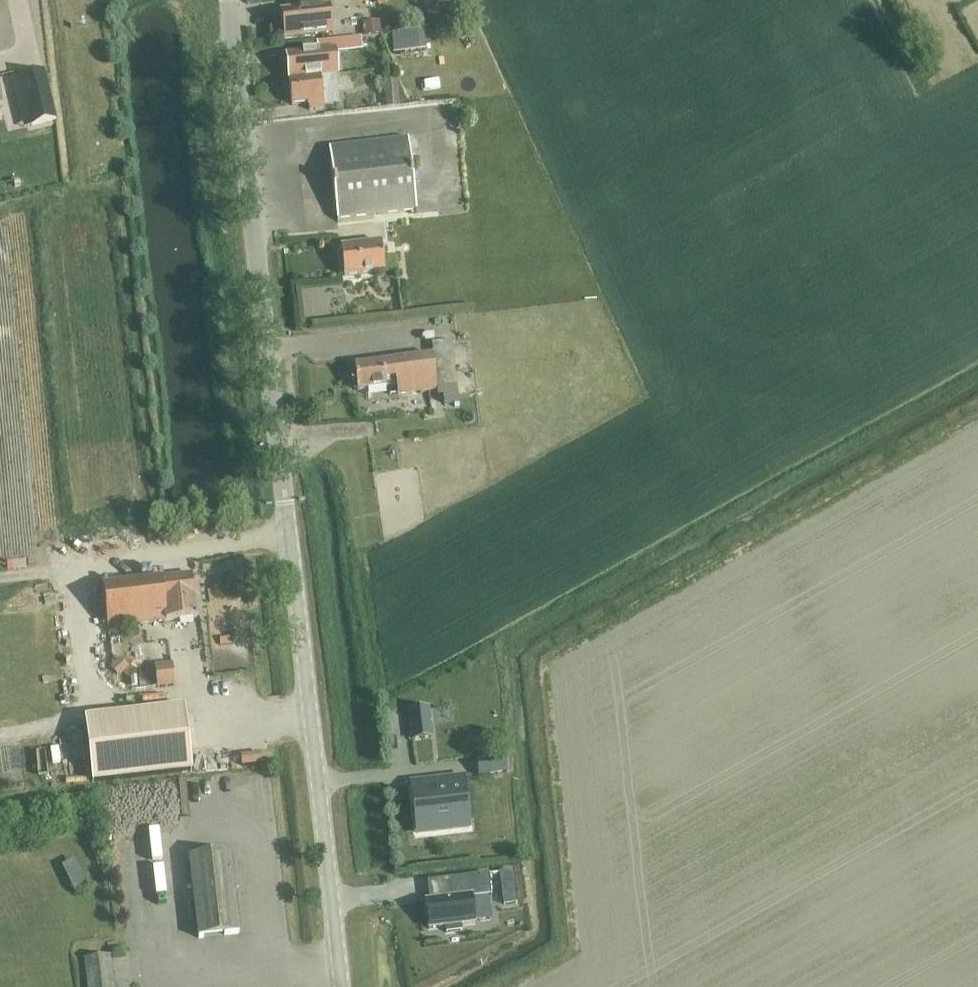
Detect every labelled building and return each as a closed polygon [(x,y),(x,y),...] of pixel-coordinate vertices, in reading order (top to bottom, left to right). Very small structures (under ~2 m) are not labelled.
[(280,12),(283,38),(330,34),(328,8),(280,12)] [(363,50),(362,39),(334,42),(335,53),(363,50)] [(287,81),(334,76),(335,75),(334,63),(330,63),(328,51),(284,56),(287,81)] [(43,73),(19,80),(32,126),(55,120),(43,73)] [(334,76),(287,81),(289,105),(306,103),(307,110),(321,109),(321,106),(337,104),(334,76)] [(382,82),(385,107),(398,106),(395,81),(382,82)] [(327,148),(335,219),(414,210),(406,139),(327,148)] [(339,248),(342,276),(382,271),(379,243),(339,248)] [(396,397),(435,392),(431,356),(353,366),(356,391),(384,388),(383,379),(394,378),(396,397)] [(101,587),(106,631),(196,620),(191,577),(101,587)] [(167,672),(186,670),(185,661),(166,662),(167,672)] [(103,714),(84,716),(91,781),(111,779),(191,770),(191,769),(184,705),(103,714)] [(417,710),(408,711),(410,726),(412,739),(430,737),(429,723),(427,708),(417,710)] [(478,777),(506,773),(504,757),(476,760),(478,777)] [(462,778),(411,784),(415,821),(466,815),(462,778)] [(83,844),(66,853),(77,874),(94,865),(83,844)] [(188,858),(198,940),(239,935),(229,853),(188,858)] [(448,879),(450,898),(425,901),(428,929),(445,927),(446,933),(461,931),(460,925),(475,923),(472,898),(491,896),(488,875),(448,879)] [(87,986),(111,986),(107,956),(83,959),(87,986)]
